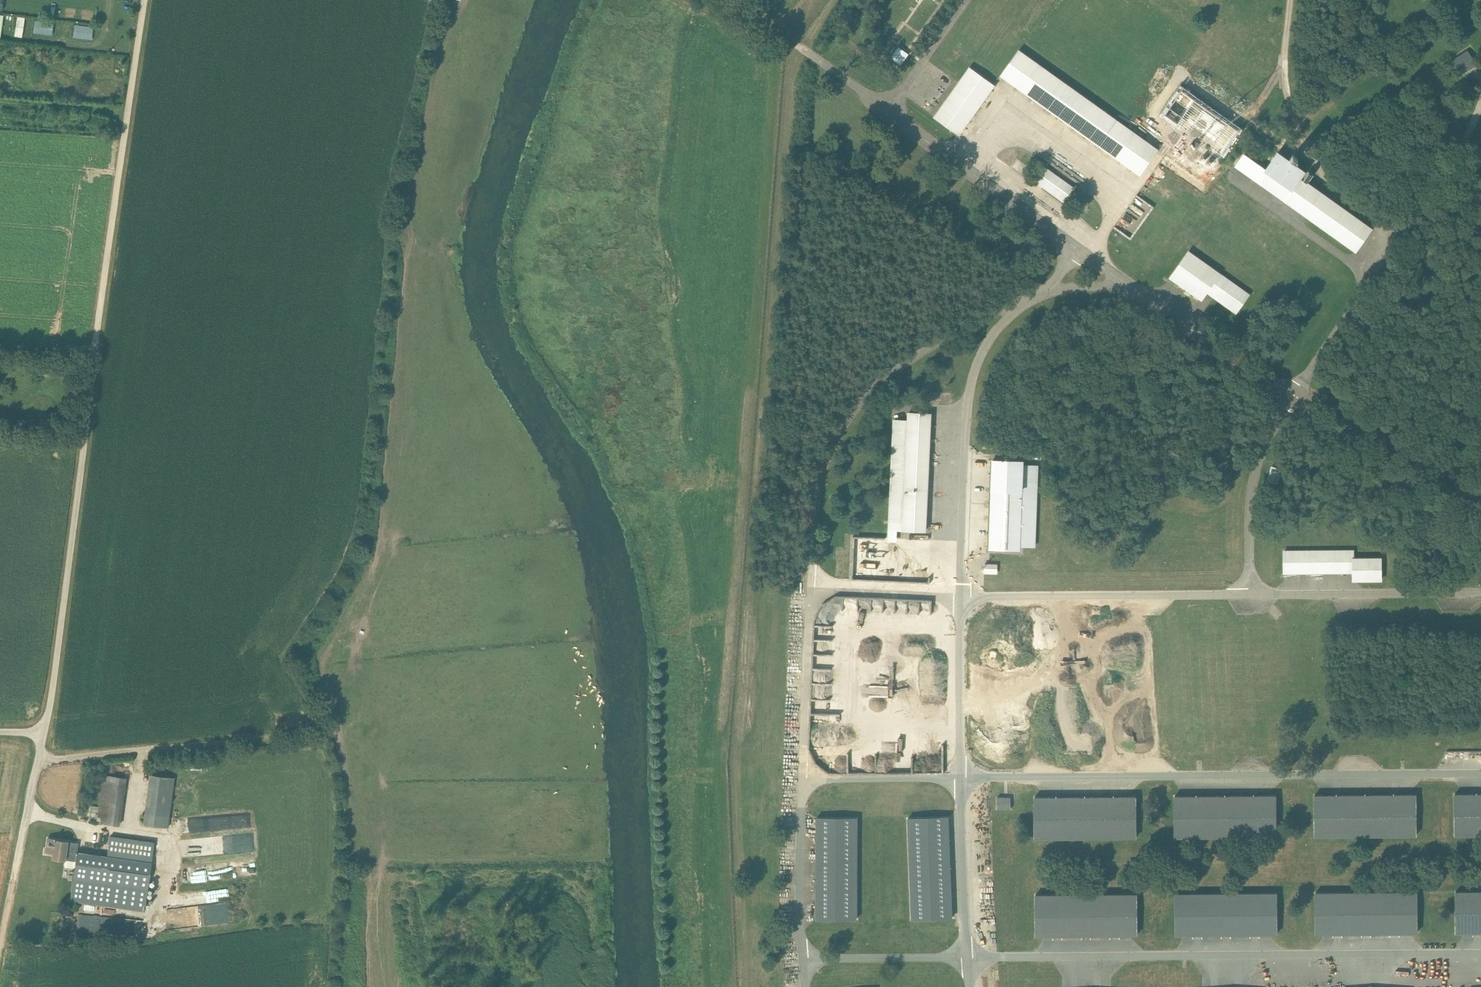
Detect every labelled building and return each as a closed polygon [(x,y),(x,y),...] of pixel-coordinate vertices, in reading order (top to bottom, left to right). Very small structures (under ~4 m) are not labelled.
[(35,21),(33,33),(52,35),(54,23),(35,21)] [(74,25),(73,37),(88,39),(88,34),(93,34),(93,27),(74,25)] [(1436,60),(1448,82),(1475,67),(1462,45),(1436,60)] [(910,54),(902,48),(895,58),(904,64),(910,54)] [(1020,52),(1003,76),(1140,174),(1158,150),(1020,52)] [(995,85),(973,69),(938,118),(961,134),(995,85)] [(1230,138),(1181,102),(1170,117),(1219,153),(1230,138)] [(1302,178),(1304,174),(1278,156),(1265,173),(1259,182),(1286,200),(1302,178)] [(1237,166),(1259,182),(1265,173),(1243,158),(1237,166)] [(1081,172),(1062,159),(1055,170),(1073,183),(1081,172)] [(1076,188),(1049,169),(1039,183),(1067,202),(1076,188)] [(1357,249),(1373,227),(1302,178),(1286,200),(1357,249)] [(1222,274),(1193,253),(1175,278),(1204,298),(1210,289),(1222,274)] [(1249,293),(1222,274),(1210,289),(1238,309),(1249,293)] [(913,414),(912,422),(899,421),(895,523),(909,524),(908,531),(930,532),(934,415),(913,414)] [(1022,549),(1022,545),(1038,545),(1040,467),(1025,466),(1026,460),(995,460),(992,548),(1022,549)] [(1280,481),(1280,465),(1270,465),(1270,481),(1280,481)] [(1356,557),(1356,550),(1285,551),(1285,570),(1356,569),(1356,557)] [(1383,578),(1383,556),(1356,557),(1356,569),(1356,578),(1383,578)] [(999,573),(999,564),(987,564),(987,573),(999,573)] [(96,822),(119,825),(125,778),(103,774),(96,822)] [(143,824),(166,827),(168,827),(174,778),(172,778),(149,775),(143,824)] [(1456,793),(1456,836),(1480,836),(1480,793),(1456,793)] [(996,807),(1013,808),(1013,795),(996,795),(996,807)] [(1278,837),(1278,795),(1177,795),(1177,838),(1278,837)] [(1415,838),(1415,795),(1315,796),(1315,838),(1415,838)] [(1140,840),(1140,797),(1039,797),(1040,840),(1140,840)] [(914,918),(957,916),(952,816),(910,818),(914,918)] [(818,917),(861,917),(860,817),(818,817),(818,917)] [(145,911),(152,862),(155,842),(109,836),(107,856),(66,850),(67,841),(56,840),(56,838),(54,838),(54,839),(48,838),(46,852),(53,853),(52,858),(65,860),(64,866),(72,867),(75,866),(71,900),(145,911)] [(1457,891),(1457,934),(1480,934),(1480,891),(1457,891)] [(1417,935),(1417,892),(1317,892),(1317,935),(1417,935)] [(1140,937),(1140,894),(1039,894),(1040,937),(1140,937)] [(1280,937),(1280,894),(1179,894),(1179,937),(1280,937)]
